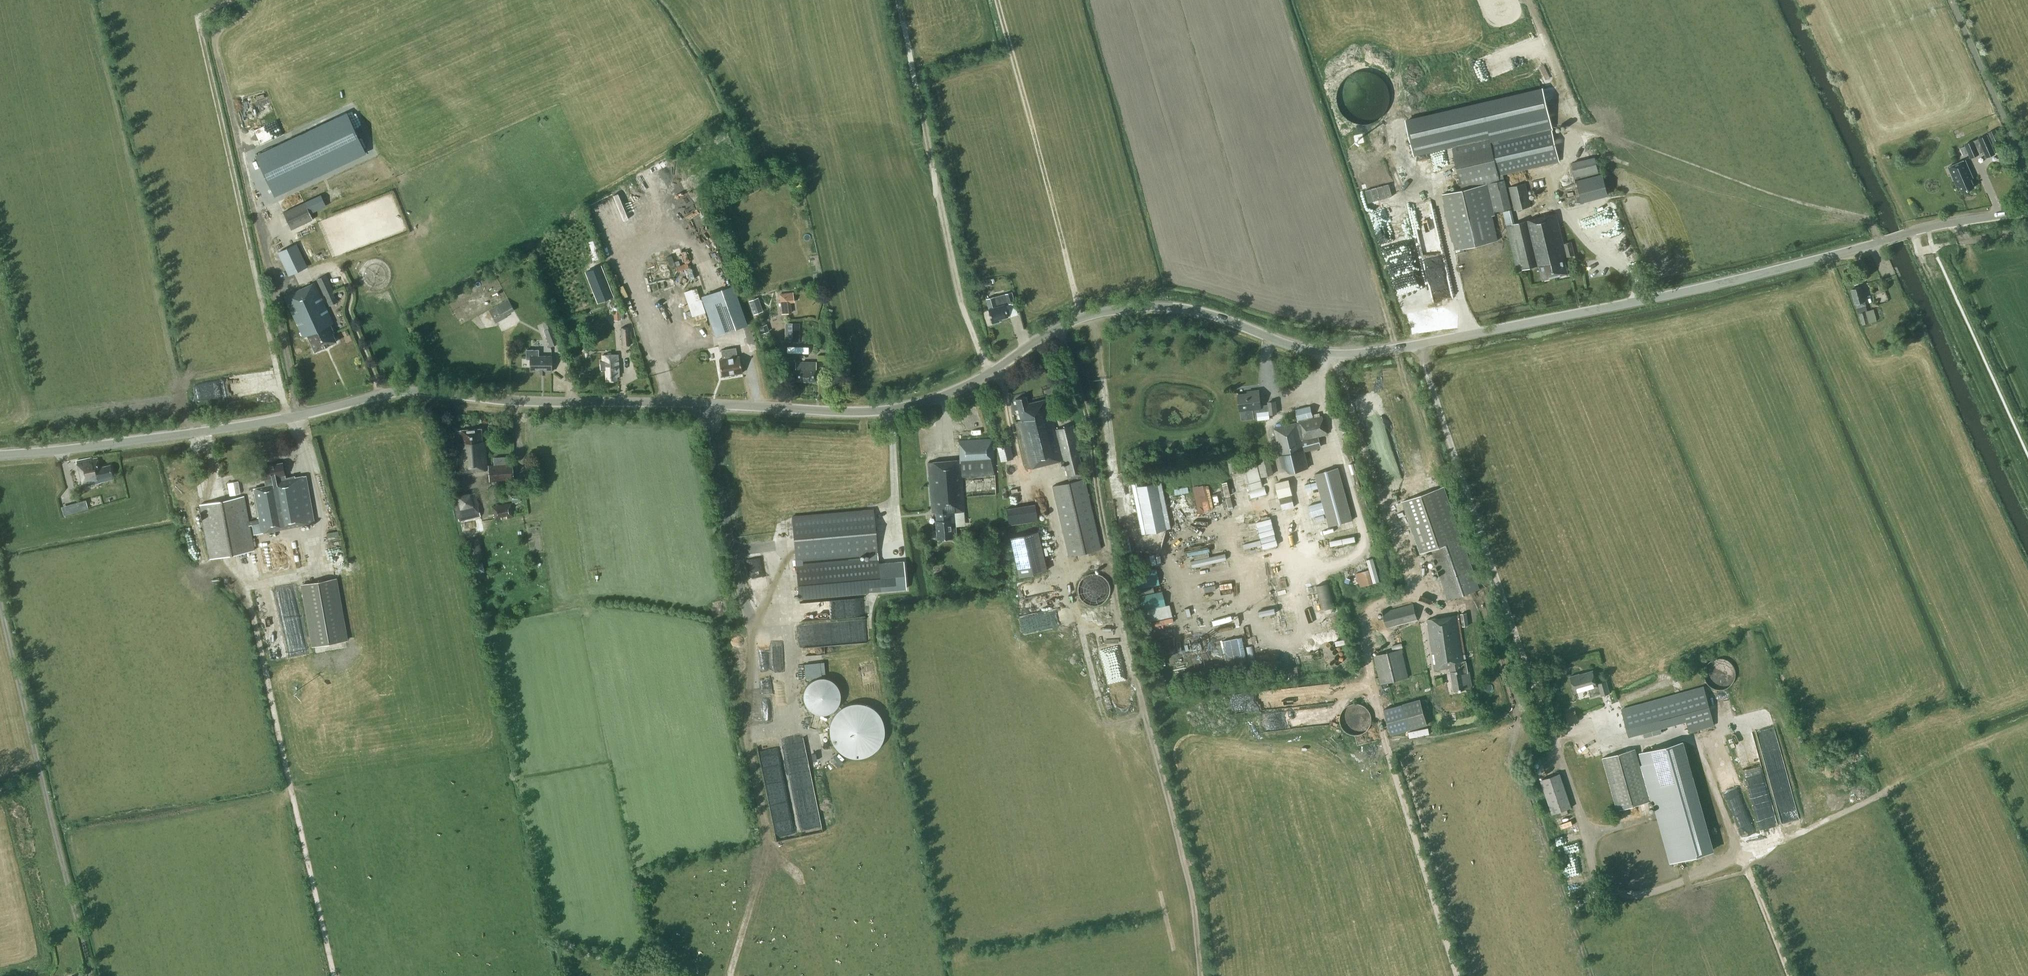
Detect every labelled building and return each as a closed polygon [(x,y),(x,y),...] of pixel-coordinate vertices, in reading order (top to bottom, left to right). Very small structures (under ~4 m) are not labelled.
[(1414,152),(1452,144),(1462,189),(1442,193),(1455,250),(1498,241),(1492,216),(1495,215),(1495,212),(1512,208),(1504,173),(1561,160),(1545,89),(1407,119),(1414,152)] [(275,194),(365,151),(347,113),(257,156),(275,194)] [(1987,132),(1993,144),(2001,140),(1996,128),(1987,132)] [(1978,153),(1978,151),(1983,149),(1986,156),(1995,153),(1987,134),(1965,144),(1970,156),(1978,153)] [(1599,173),(1595,157),(1572,162),(1576,178),(1599,173)] [(1971,173),(1965,159),(1948,166),(1956,185),(1959,184),(1962,192),(1974,187),(1969,174),(1971,173)] [(1532,206),(1526,183),(1509,187),(1515,210),(1532,206)] [(313,219),(305,201),(283,212),(291,230),(313,219)] [(1572,241),(1563,243),(1556,213),(1554,213),(1531,218),(1529,220),(1515,222),(1512,210),(1504,212),(1518,271),(1541,264),(1545,280),(1567,274),(1565,265),(1567,265),(1565,259),(1567,259),(1566,257),(1575,255),(1572,241)] [(308,235),(298,238),(306,260),(315,257),(308,235)] [(277,252),(289,275),(307,266),(296,243),(277,252)] [(594,295),(610,289),(600,266),(585,273),(594,295)] [(334,290),(326,274),(317,279),(328,302),(337,297),(333,291),(334,290)] [(315,352),(337,342),(333,333),(334,333),(331,325),(334,324),(315,281),(285,295),(304,337),(308,336),(315,352)] [(734,285),(702,297),(716,335),(746,325),(748,325),(734,285)] [(1857,307),(1866,305),(1861,286),(1852,289),(1855,303),(1856,303),(1857,307)] [(1005,304),(1014,301),(1012,291),(994,296),(986,298),(989,308),(988,308),(992,323),(999,321),(998,318),(1008,316),(1005,304)] [(749,300),(754,314),(763,311),(758,297),(749,300)] [(515,310),(509,299),(489,310),(496,322),(507,316),(506,314),(515,310)] [(1868,310),(1866,305),(1857,308),(1862,324),(1883,319),(1880,307),(1868,310)] [(554,320),(551,321),(544,324),(546,329),(544,330),(551,346),(562,342),(554,320)] [(800,323),(785,323),(785,341),(799,341),(800,323)] [(630,345),(630,327),(621,327),(622,345),(630,345)] [(722,376),(742,373),(740,356),(737,356),(736,347),(721,350),(722,358),(719,359),(722,376)] [(545,371),(552,372),(552,356),(538,356),(538,349),(526,349),(526,358),(530,358),(530,370),(539,371),(540,374),(545,374),(545,371)] [(600,361),(601,369),(603,369),(606,369),(607,380),(617,380),(617,375),(619,375),(618,354),(603,355),(603,361),(600,361)] [(817,368),(817,361),(795,361),(795,367),(795,381),(817,381),(817,368)] [(1261,405),(1260,390),(1253,391),(1253,392),(1239,394),(1241,411),(1242,419),(1258,417),(1258,420),(1271,418),(1270,414),(1277,413),(1276,401),(1269,402),(1269,404),(1261,405)] [(1063,459),(1069,482),(1084,477),(1076,444),(1078,444),(1073,425),(1055,429),(1047,399),(1028,403),(1026,396),(1016,399),(1021,420),(1015,421),(1026,468),(1063,459)] [(1313,417),(1311,405),(1295,408),(1298,422),(1274,428),(1283,468),(1291,472),(1309,468),(1305,451),(1322,447),(1319,436),(1327,434),(1323,415),(1313,417)] [(460,429),(460,430),(457,430),(455,432),(456,436),(457,437),(461,437),(461,443),(459,443),(461,471),(487,469),(485,441),(482,441),(482,428),(460,429)] [(963,497),(997,494),(993,439),(959,441),(959,460),(928,462),(933,512),(936,512),(937,520),(936,520),(938,539),(957,537),(954,512),(964,511),(963,497)] [(1014,458),(1010,444),(998,447),(1001,461),(1014,458)] [(92,457),(77,460),(84,487),(101,483),(101,482),(114,479),(113,476),(114,476),(112,465),(100,467),(98,457),(93,459),(92,457)] [(1274,474),(1270,458),(1257,461),(1261,477),(1274,474)] [(252,525),(254,533),(315,522),(306,475),(296,477),(295,475),(285,477),(285,475),(283,462),(261,466),(263,479),(265,478),(266,485),(254,488),(260,519),(251,520),(252,525)] [(489,466),(490,480),(513,479),(512,464),(489,466)] [(1263,485),(1258,464),(1246,467),(1251,488),(1263,485)] [(1353,520),(1339,467),(1315,473),(1322,502),(1309,505),(1312,517),(1326,513),(1328,521),(1316,524),(1317,529),(1353,520)] [(1084,477),(1069,482),(1050,487),(1069,558),(1102,548),(1084,477)] [(1293,494),(1289,479),(1276,482),(1280,498),(1293,494)] [(241,492),(240,480),(229,481),(230,493),(241,492)] [(1166,529),(1156,482),(1136,486),(1146,533),(1166,529)] [(1210,482),(1193,485),(1197,512),(1214,510),(1210,482)] [(1480,589),(1445,486),(1402,501),(1420,553),(1431,549),(1448,600),(1480,589)] [(481,516),(475,491),(454,496),(459,521),(481,516)] [(250,525),(252,525),(251,520),(249,520),(245,495),(200,504),(210,558),(255,550),(250,525)] [(86,498),(61,505),(64,514),(89,507),(86,498)] [(1036,503),(1006,506),(1008,523),(1037,520),(1036,503)] [(510,504),(494,507),(495,514),(496,514),(497,517),(502,516),(502,518),(512,516),(510,504)] [(799,598),(873,591),(906,588),(904,561),(879,563),(874,510),(792,517),(796,559),(799,598)] [(1257,520),(1263,547),(1278,543),(1272,517),(1257,520)] [(1019,577),(1047,570),(1037,531),(1009,537),(1019,577)] [(543,536),(541,536),(541,540),(531,540),(532,552),(544,551),(543,536)] [(482,552),(478,537),(466,539),(471,561),(483,559),(481,552),(482,552)] [(1207,540),(1183,545),(1185,550),(1208,546),(1207,540)] [(327,553),(329,563),(345,560),(343,550),(327,553)] [(1357,572),(1361,586),(1381,580),(1374,556),(1367,558),(1370,568),(1357,572)] [(1138,587),(1159,585),(1158,569),(1137,570),(1138,587)] [(1078,584),(1077,589),(1078,594),(1080,599),(1084,602),(1089,605),(1094,606),(1099,605),(1104,602),(1107,599),(1110,594),(1111,589),(1110,584),(1107,579),(1104,575),(1099,573),(1094,572),(1089,573),(1084,575),(1080,579),(1078,584)] [(348,640),(337,577),(301,584),(312,646),(348,640)] [(1318,583),(1320,608),(1333,607),(1332,582),(1318,583)] [(1278,595),(1292,592),(1291,587),(1277,589),(1278,595)] [(1162,590),(1144,594),(1147,608),(1165,604),(1162,590)] [(1025,628),(1062,622),(1060,607),(1034,611),(1032,598),(1023,599),(1026,619),(1023,619),(1025,628)] [(1150,621),(1172,615),(1169,603),(1147,609),(1150,621)] [(1417,618),(1414,604),(1383,612),(1387,626),(1417,618)] [(1469,625),(1467,612),(1461,613),(1463,626),(1469,625)] [(1468,671),(1467,660),(1466,660),(1459,615),(1428,620),(1435,670),(1451,667),(1454,691),(1467,689),(1467,687),(1473,686),(1471,671),(1468,671)] [(1227,663),(1247,659),(1242,635),(1223,639),(1227,663)] [(1409,677),(1402,648),(1374,655),(1381,683),(1409,677)] [(825,671),(825,661),(815,661),(815,671),(825,671)] [(1299,666),(1284,666),(1284,678),(1299,678),(1299,666)] [(1602,695),(1610,693),(1606,680),(1599,683),(1599,685),(1597,686),(1593,670),(1581,674),(1581,673),(1571,676),(1575,692),(1589,688),(1591,696),(1602,693),(1602,695)] [(805,690),(804,695),(805,701),(807,705),(810,709),(815,712),(820,714),(825,714),(830,712),(834,709),(838,705),(840,700),(841,695),(840,690),(838,685),(834,681),(830,679),(825,677),(820,677),(815,679),(810,681),(807,685),(805,690)] [(1396,686),(1397,694),(1411,691),(1410,683),(1396,686)] [(1705,686),(1679,693),(1686,719),(1690,732),(1715,725),(1705,686)] [(1251,700),(1254,699),(1259,697),(1257,692),(1249,695),(1251,700)] [(1686,719),(1679,693),(1622,709),(1629,735),(1686,719)] [(1428,724),(1420,698),(1384,708),(1391,734),(1428,724)] [(831,723),(830,730),(831,736),(833,743),(837,748),(842,753),(847,756),(854,757),(861,757),(867,756),(873,752),(878,748),(882,743),(884,736),(885,730),(884,723),(882,717),(878,712),(873,707),(867,704),(861,703),(854,703),(847,704),(842,707),(837,712),(833,717),(831,723)] [(1635,748),(1603,757),(1618,810),(1655,800),(1672,862),(1712,850),(1682,741),(1642,753),(1646,767),(1641,768),(1635,748)] [(1572,807),(1560,772),(1541,779),(1552,813),(1572,807)] [(796,823),(783,823),(783,832),(796,831),(796,823)]
